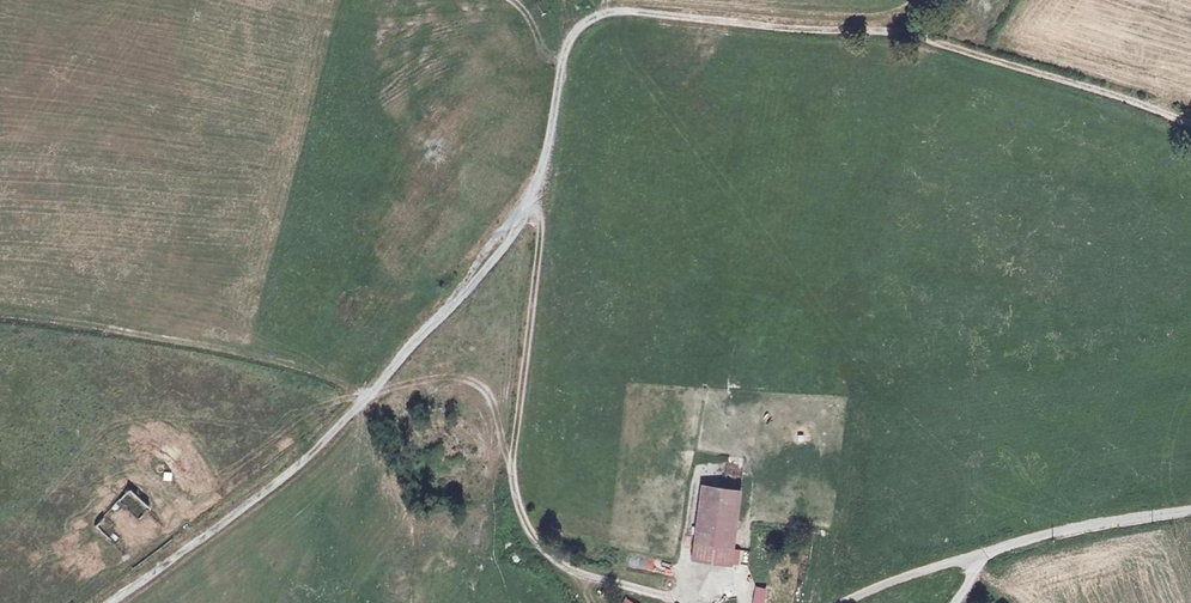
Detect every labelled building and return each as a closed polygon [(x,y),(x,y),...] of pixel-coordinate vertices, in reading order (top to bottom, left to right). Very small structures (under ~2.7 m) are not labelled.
[(743,475),(745,458),(729,457),(727,473),(743,475)] [(732,564),(734,549),(741,490),(702,485),(692,558),(732,564)] [(113,549),(147,504),(130,487),(95,531),(113,549)] [(738,564),(740,550),(734,549),(732,564),(738,564)] [(626,572),(626,581),(648,582),(648,573),(626,572)] [(766,589),(756,587),(753,602),(763,602),(766,589)]
